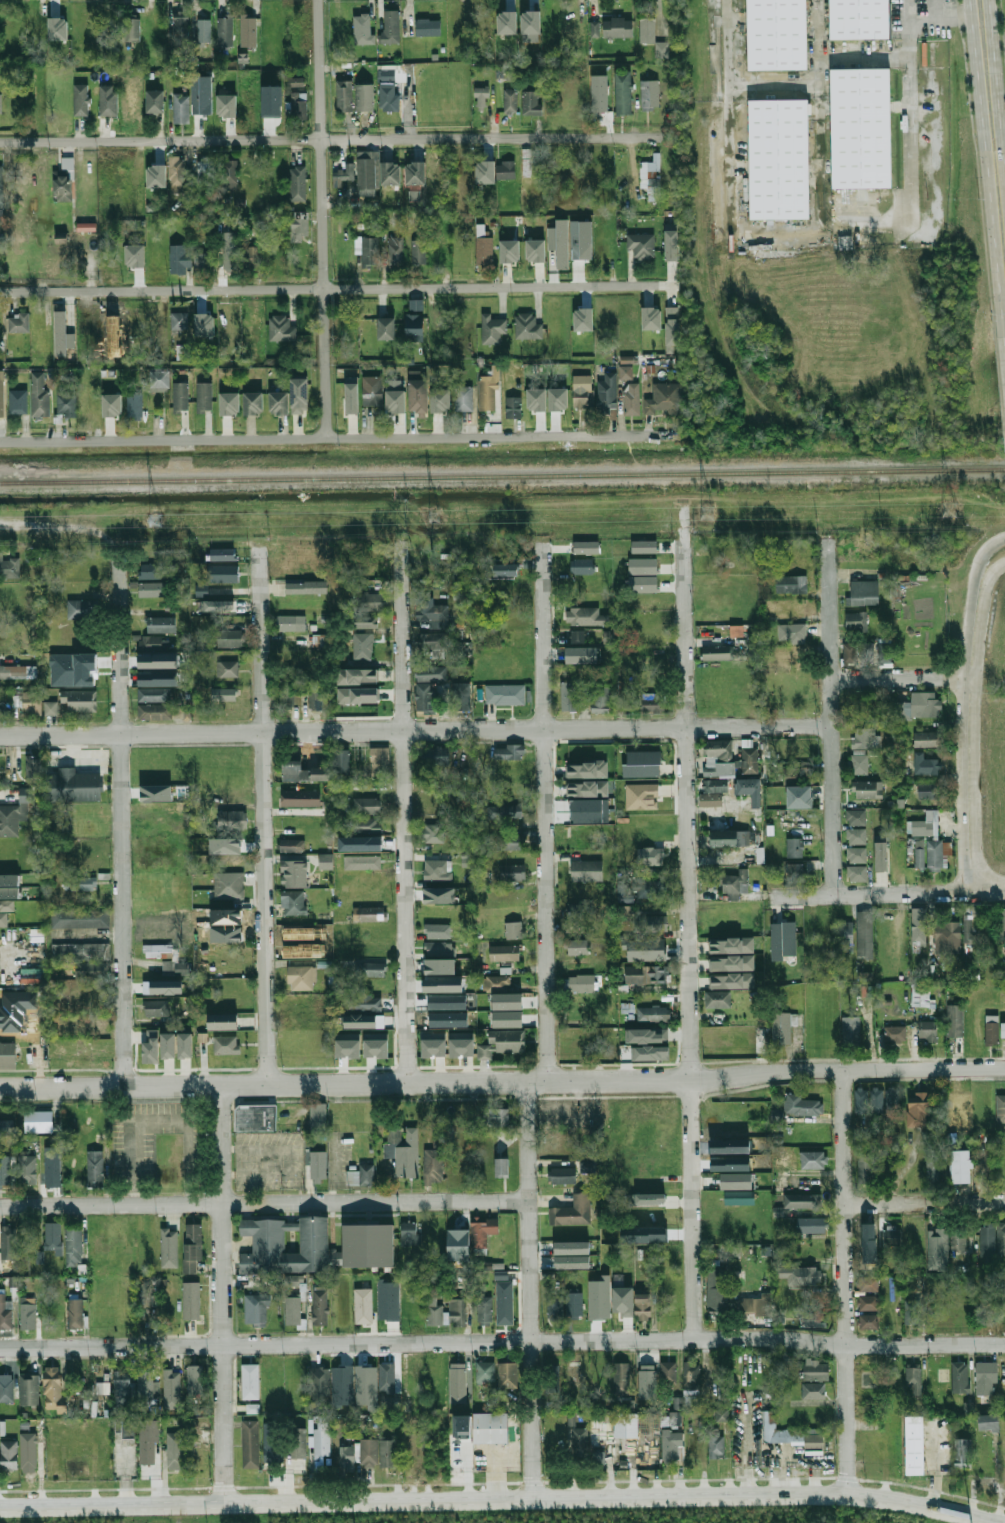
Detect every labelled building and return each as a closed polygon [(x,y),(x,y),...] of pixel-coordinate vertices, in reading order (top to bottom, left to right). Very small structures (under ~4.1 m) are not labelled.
[(750,67),(749,0),(806,0),(807,67),(750,67)] [(831,38),(831,0),(893,0),(893,37),(831,38)] [(401,10),(384,10),(384,44),(401,44),(401,10)] [(498,34),(517,34),(516,11),(497,11),(498,34)] [(541,33),(540,11),(521,11),(521,34),(541,33)] [(374,44),(374,14),(355,14),(355,44),(374,44)] [(242,46),(257,46),(257,16),(242,16),(242,46)] [(68,40),(67,17),(48,18),(49,41),(68,40)] [(188,37),(188,17),(173,17),(173,37),(188,37)] [(234,47),(234,17),(218,17),(218,47),(234,47)] [(141,18),(125,18),(125,42),(141,42),(141,18)] [(604,38),(635,38),(635,18),(604,18),(604,38)] [(657,18),(640,18),(640,43),(657,43),(657,18)] [(211,20),(198,20),(198,42),(211,42),(211,20)] [(442,35),(442,20),(416,20),(416,35),(442,35)] [(591,37),(600,37),(599,21),(590,21),(591,37)] [(669,42),(655,42),(655,59),(668,59),(669,42)] [(834,67),(893,67),(894,187),(835,188),(834,67)] [(616,72),(616,116),(633,116),(633,72),(616,72)] [(212,75),(191,76),(192,115),(212,114),(212,75)] [(302,79),(292,78),(291,85),(301,86),(302,79)] [(641,80),(641,109),(659,109),(659,80),(641,80)] [(353,81),(338,81),(338,112),(353,112),(353,81)] [(395,81),(379,81),(380,112),(401,111),(401,94),(395,94),(395,81)] [(89,117),(89,84),(75,84),(75,117),(89,117)] [(355,84),(356,112),(374,111),(373,84),(355,84)] [(100,115),(119,115),(119,85),(100,85),(100,115)] [(282,86),(262,86),(262,117),(281,118),(282,86)] [(476,110),(490,110),(490,89),(476,89),(476,110)] [(518,89),(504,89),(504,113),(518,113),(518,89)] [(148,114),(166,114),(166,90),(148,90),(148,114)] [(523,115),(542,115),(542,91),(523,91),(523,115)] [(592,116),(608,116),(608,91),(592,91),(592,116)] [(292,121),(308,121),(308,92),(292,92),(292,121)] [(174,124),(190,124),(190,93),(174,93),(174,124)] [(237,95),(217,95),(217,117),(236,118),(237,95)] [(750,100),(809,99),(810,219),(752,220),(750,100)] [(752,220),(738,220),(737,100),(750,100),(752,220)] [(531,148),(522,148),(522,177),(531,177),(531,148)] [(379,189),(379,151),(358,151),(358,189),(379,189)] [(660,153),(648,153),(648,179),(660,179),(660,153)] [(169,193),(183,193),(183,156),(169,156),(169,193)] [(55,171),(55,197),(73,197),(73,157),(61,157),(61,171),(55,171)] [(199,186),(214,186),(214,160),(199,160),(199,186)] [(240,189),(240,160),(223,160),(223,189),(240,189)] [(475,183),(495,184),(495,162),(476,161),(475,183)] [(497,179),(515,179),(515,161),(497,161),(497,179)] [(400,162),(381,163),(381,185),(401,185),(400,162)] [(425,184),(425,162),(405,162),(406,185),(425,184)] [(354,163),(344,163),(344,170),(332,170),(333,188),(342,187),(342,181),(354,180),(354,163)] [(145,189),(163,189),(163,164),(145,164),(145,189)] [(306,201),(306,166),(290,167),(290,201),(306,201)] [(292,241),(308,241),(308,218),(292,218),(292,241)] [(547,228),(548,250),(556,249),(557,269),(568,269),(568,219),(556,220),(556,228),(547,228)] [(592,259),(591,220),(570,220),(571,259),(592,259)] [(96,223),(77,223),(77,231),(96,231),(96,223)] [(493,236),(487,236),(487,224),(477,224),(477,267),(493,267),(493,236)] [(665,261),(678,261),(677,229),(664,229),(665,261)] [(654,234),(627,234),(627,250),(635,250),(635,259),(654,259),(654,234)] [(361,252),(363,252),(363,267),(379,267),(379,237),(361,237),(361,252)] [(405,237),(388,237),(388,266),(405,266),(405,237)] [(223,271),(237,271),(237,238),(223,238),(223,271)] [(526,240),(526,262),(546,261),(545,239),(526,240)] [(426,264),(426,240),(413,240),(413,264),(426,264)] [(519,240),(500,240),(500,263),(520,263),(519,240)] [(187,266),(189,266),(189,243),(171,243),(171,273),(187,273),(187,266)] [(145,244),(125,244),(125,266),(144,267),(145,244)] [(243,246),(243,269),(261,269),(261,246),(243,246)] [(210,272),(210,252),(194,252),(194,272),(210,272)] [(423,298),(408,299),(409,310),(424,310),(423,298)] [(642,329),(661,329),(660,306),(641,307),(642,329)] [(681,345),(680,306),(665,307),(666,353),(673,353),(673,345),(681,345)] [(574,331),(593,330),(593,309),(574,309),(574,331)] [(67,334),(66,311),(54,311),(55,356),(67,356),(67,348),(75,348),(75,334),(67,334)] [(171,330),(190,330),(190,312),(171,312),(171,330)] [(482,312),(482,344),(502,344),(502,333),(507,333),(507,318),(492,318),(492,312),(482,312)] [(544,323),(536,323),(536,313),(515,313),(515,338),(544,338),(544,323)] [(29,314),(9,314),(9,332),(29,332),(29,314)] [(195,336),(214,336),(213,314),(195,314),(195,336)] [(426,315),(407,315),(407,341),(426,341),(426,315)] [(297,341),(297,325),(286,325),(286,316),(270,316),(270,341),(297,341)] [(380,340),(396,340),(396,318),(380,318),(380,340)] [(177,360),(192,360),(193,346),(177,346),(177,360)] [(589,388),(583,388),(583,379),(588,379),(588,366),(573,366),(573,409),(589,409),(589,388)] [(633,367),(622,366),(621,378),(632,379),(633,367)] [(150,388),(169,388),(169,370),(150,370),(150,388)] [(616,374),(598,374),(598,414),(616,414),(616,374)] [(384,406),(384,376),(363,376),(363,406),(384,406)] [(308,412),(307,377),(290,377),(290,412),(308,412)] [(410,411),(430,411),(430,379),(410,379),(410,411)] [(496,381),(479,381),(479,411),(496,411),(496,381)] [(174,382),(174,411),(189,411),(189,382),(174,382)] [(212,382),(196,382),(196,411),(212,411),(212,382)] [(345,384),(346,414),(358,414),(357,383),(345,384)] [(625,416),(640,415),(640,383),(624,383),(625,416)] [(681,413),(681,383),(653,383),(653,398),(645,398),(645,414),(681,413)] [(473,411),(473,385),(456,385),(456,411),(473,411)] [(547,388),(548,410),(567,409),(567,388),(547,388)] [(546,389),(527,389),(527,411),(546,411),(546,389)] [(28,390),(10,390),(10,414),(28,414),(28,390)] [(32,390),(32,417),(50,417),(50,390),(32,390)] [(405,390),(386,391),(386,413),(406,413),(405,390)] [(450,390),(431,391),(431,413),(450,412),(450,390)] [(82,391),(82,417),(100,417),(100,391),(82,391)] [(288,391),(268,392),(269,414),(288,414),(288,391)] [(262,392),(243,392),(244,415),(263,414),(262,392)] [(220,415),(240,415),(239,393),(220,393),(220,415)] [(58,415),(76,415),(76,394),(58,394),(58,415)] [(122,416),(122,394),(102,394),(103,417),(122,416)] [(127,417),(144,417),(144,394),(127,394),(127,417)] [(522,418),(522,397),(506,397),(506,418),(522,418)] [(576,540),(601,540),(601,553),(592,553),(592,555),(586,555),(586,552),(576,552),(576,540)] [(631,552),(657,553),(657,540),(631,540),(631,552)] [(0,547),(0,579),(20,579),(20,559),(3,559),(3,547),(0,547)] [(209,548),(209,559),(235,559),(235,548),(209,548)] [(572,559),(576,559),(575,557),(595,557),(595,563),(596,563),(597,570),(593,570),(593,572),(574,573),(574,571),(572,571),(572,559)] [(657,557),(628,558),(628,574),(657,573),(657,557)] [(494,562),(521,562),(521,568),(517,568),(517,575),(494,575),(494,562)] [(141,564),(141,579),(160,579),(160,564),(141,564)] [(240,564),(207,564),(207,582),(240,582),(240,564)] [(629,576),(629,591),(657,591),(657,576),(629,576)] [(786,577),(786,593),(807,593),(807,577),(786,577)] [(279,595),(311,595),(311,581),(279,581),(279,595)] [(851,581),(851,605),(879,605),(879,581),(851,581)] [(161,582),(139,582),(139,597),(161,597),(161,582)] [(385,610),(385,593),(355,593),(355,610),(385,610)] [(448,620),(448,605),(430,605),(430,597),(417,597),(417,620),(448,620)] [(778,605),(782,619),(807,611),(803,597),(778,605)] [(240,613),(240,599),(215,599),(215,613),(240,613)] [(68,600),(68,619),(98,619),(98,600),(68,600)] [(597,626),(597,603),(573,603),(573,626),(597,626)] [(865,612),(844,612),(844,630),(865,630),(865,612)] [(305,615),(276,615),(276,630),(305,630),(305,615)] [(377,615),(353,615),(353,628),(378,627),(377,615)] [(146,633),(175,632),(175,616),(146,617),(146,633)] [(778,640),(787,639),(787,644),(806,643),(805,623),(777,624),(778,640)] [(217,647),(241,647),(241,629),(216,630),(217,647)] [(584,630),(570,630),(570,643),(585,642),(584,630)] [(431,649),(431,659),(445,658),(444,632),(419,633),(419,649),(431,649)] [(372,660),(373,633),(353,633),(352,659),(372,660)] [(138,645),(161,645),(162,636),(138,635),(138,645)] [(842,643),(843,664),(856,663),(855,642),(842,643)] [(860,664),(874,663),(873,642),(859,642),(860,664)] [(877,643),(878,667),(890,667),(890,643),(877,643)] [(569,645),(600,645),(600,661),(569,661),(569,645)] [(730,659),(730,645),(702,646),(702,659),(730,659)] [(96,653),(74,653),(74,660),(82,661),(82,671),(95,671),(96,653)] [(138,668),(177,667),(177,654),(138,654),(138,668)] [(237,660),(216,661),(216,677),(238,676),(237,660)] [(446,664),(415,665),(415,681),(447,680),(446,664)] [(35,678),(35,666),(0,666),(0,678),(35,678)] [(336,684),(377,683),(377,668),(336,669),(336,684)] [(177,686),(177,672),(138,671),(138,685),(177,686)] [(561,711),(577,711),(577,681),(560,681),(561,711)] [(470,682),(453,682),(452,711),(470,711),(470,682)] [(415,712),(438,712),(438,683),(415,684),(415,712)] [(525,684),(485,685),(485,704),(525,704),(525,684)] [(610,686),(592,685),(591,712),(609,713),(610,686)] [(292,686),(279,687),(280,709),(293,708),(292,686)] [(137,701),(170,701),(170,687),(137,688),(137,701)] [(236,688),(211,687),(211,700),(235,701),(236,688)] [(378,687),(337,688),(337,703),(378,703),(378,687)] [(308,688),(308,709),(328,709),(328,688),(308,688)] [(97,711),(96,690),(60,690),(60,702),(68,702),(68,712),(97,711)] [(41,713),(40,691),(23,691),(23,713),(41,713)] [(910,691),(911,717),(940,717),(940,698),(934,698),(934,691),(910,691)] [(22,706),(22,694),(11,695),(11,707),(22,706)] [(57,701),(44,701),(44,715),(57,715),(57,701)] [(894,717),(908,717),(908,701),(894,701),(894,717)] [(851,748),(879,747),(879,735),(875,735),(874,727),(854,727),(854,736),(850,736),(851,748)] [(913,732),(914,747),(942,746),(941,731),(913,732)] [(731,739),(703,740),(703,754),(704,754),(704,775),(734,775),(734,767),(742,766),(742,773),(758,773),(758,747),(752,747),(752,739),(741,739),(741,760),(732,760),(731,739)] [(494,759),(522,759),(523,744),(506,744),(506,747),(494,747),(494,759)] [(449,746),(422,747),(423,764),(449,764),(449,746)] [(370,747),(370,775),(385,776),(385,766),(389,766),(389,747),(370,747)] [(334,775),(349,775),(349,749),(333,749),(334,775)] [(622,777),(660,776),(660,750),(627,751),(627,764),(622,764),(622,777)] [(940,758),(923,758),(923,752),(914,751),(914,773),(940,774),(940,758)] [(868,774),(867,754),(850,754),(851,774),(868,774)] [(25,779),(40,780),(41,756),(26,756),(25,779)] [(310,780),(309,769),(301,769),(301,759),(281,760),(282,781),(310,780)] [(782,776),(810,777),(811,761),(782,760),(782,776)] [(566,778),(607,777),(607,761),(565,763),(566,778)] [(331,780),(330,766),(311,767),(311,781),(331,780)] [(75,773),(75,767),(58,767),(58,773),(45,774),(46,802),(102,800),(101,772),(75,773)] [(751,808),(760,807),(760,778),(735,778),(736,794),(750,793),(751,808)] [(728,792),(727,779),(703,779),(704,792),(728,792)] [(608,796),(607,780),(567,781),(568,796),(608,796)] [(882,798),(882,781),(853,781),(853,798),(882,798)] [(938,782),(917,782),(917,798),(938,798),(938,782)] [(625,784),(625,809),(656,809),(656,796),(658,796),(658,783),(625,784)] [(172,801),(171,785),(140,785),(140,801),(172,801)] [(811,808),(811,785),(786,786),(786,808),(811,808)] [(0,805),(0,836),(19,836),(19,820),(28,820),(28,802),(35,802),(35,788),(18,788),(18,805),(0,805)] [(280,791),(281,807),(320,806),(320,790),(280,791)] [(699,806),(722,805),(721,792),(699,793),(699,806)] [(353,814),(380,813),(380,797),(353,798),(353,814)] [(608,799),(570,798),(570,822),(608,823),(608,799)] [(487,819),(521,818),(521,804),(486,805),(487,819)] [(911,836),(937,836),(937,808),(924,808),(925,820),(911,820),(911,836)] [(846,825),(864,825),(864,809),(846,809),(846,825)] [(218,810),(218,830),(245,829),(245,810),(218,810)] [(380,818),(352,817),(351,833),(379,833),(380,818)] [(443,842),(443,823),(422,823),(422,843),(443,842)] [(846,844),(865,844),(865,828),(847,828),(846,844)] [(748,830),(710,831),(711,847),(749,845),(748,830)] [(496,834),(497,849),(519,848),(518,833),(496,834)] [(786,857),(802,857),(801,837),(786,837),(786,857)] [(280,851),(304,852),(304,839),(280,839),(280,851)] [(914,868),(924,868),(925,840),(915,840),(914,868)] [(942,872),(942,854),(951,854),(951,840),(926,841),(927,872),(942,872)] [(874,842),(875,871),(887,871),(886,841),(874,842)] [(637,865),(663,865),(663,847),(637,847),(637,865)] [(865,847),(847,847),(847,863),(866,862),(865,847)] [(332,853),(318,854),(319,869),(333,869),(332,853)] [(380,856),(344,856),(344,870),(380,869),(380,856)] [(447,860),(424,859),(423,879),(451,880),(452,871),(446,871),(447,860)] [(307,860),(281,860),(281,886),(307,887),(307,860)] [(571,880),(602,880),(602,860),(571,860),(571,880)] [(786,879),(803,880),(803,863),(787,863),(786,879)] [(525,864),(500,864),(500,880),(525,880),(525,864)] [(847,881),(867,881),(867,865),(847,865),(847,881)] [(738,875),(724,874),(723,900),(739,900),(739,892),(747,892),(748,868),(738,868),(738,875)] [(214,899),(244,898),(243,871),(213,872),(214,899)] [(0,874),(0,898),(19,898),(18,874),(0,874)] [(64,876),(64,890),(96,890),(96,876),(64,876)] [(666,898),(666,879),(634,878),(633,898),(666,898)] [(454,887),(423,887),(423,904),(455,903),(454,887)] [(281,914),(305,915),(305,890),(282,890),(281,914)] [(74,909),(51,909),(51,928),(109,927),(108,908),(104,908),(104,899),(93,899),(93,902),(74,902),(74,909)] [(14,912),(14,900),(0,900),(0,926),(7,926),(7,912),(14,912)] [(592,917),(592,901),(568,901),(568,917),(592,917)] [(618,922),(632,922),(631,905),(617,905),(618,922)] [(386,920),(385,906),(353,907),(353,921),(386,920)] [(911,907),(911,944),(925,945),(926,908),(911,907)] [(856,910),(857,957),(873,956),(872,909),(856,910)] [(667,914),(640,915),(640,933),(667,932),(667,914)] [(963,943),(973,942),(972,914),(963,914),(963,943)] [(934,953),(960,953),(959,920),(934,920),(934,953)] [(505,938),(522,938),(522,921),(504,922),(505,938)] [(852,921),(837,921),(838,953),(852,952),(852,921)] [(770,922),(771,960),(783,960),(783,955),(796,955),(795,922),(770,922)] [(451,923),(426,924),(426,938),(451,938),(451,923)] [(753,937),(708,938),(708,953),(753,952),(753,937)] [(567,954),(587,954),(587,938),(567,938),(567,954)] [(455,941),(424,941),(424,955),(455,955),(455,941)] [(110,943),(52,943),(52,960),(110,960),(110,943)] [(161,974),(186,974),(186,963),(178,963),(177,944),(144,945),(145,958),(161,958),(161,974)] [(489,945),(490,961),(519,960),(519,944),(489,945)] [(753,955),(708,956),(708,971),(754,970),(753,955)] [(455,958),(424,959),(424,974),(455,973),(455,958)] [(383,962),(355,962),(355,977),(384,976),(383,962)] [(75,963),(75,978),(106,978),(106,963),(75,963)] [(315,989),(315,965),(288,966),(288,990),(315,989)] [(668,983),(667,965),(624,966),(625,984),(668,983)] [(754,988),(754,973),(709,973),(709,989),(754,988)] [(594,975),(568,975),(569,992),(594,992),(594,975)] [(509,976),(483,976),(482,990),(509,991),(509,976)] [(462,977),(422,978),(422,992),(463,991),(462,977)] [(182,981),(143,980),(142,993),(182,994),(182,981)] [(929,984),(911,984),(911,1006),(934,1007),(934,999),(929,998),(929,984)] [(704,991),(705,1007),(730,1007),(730,990),(704,991)] [(522,1009),(522,993),(492,993),(492,1009),(522,1009)] [(355,1011),(381,1010),(381,995),(354,995),(355,1011)] [(144,1016),(168,1016),(168,999),(144,999),(144,1016)] [(946,1036),(962,1037),(963,1005),(947,1004),(946,1036)] [(669,1021),(669,1006),(637,1006),(636,1021),(669,1021)] [(492,1027),(522,1027),(522,1010),(492,1011),(492,1027)] [(771,1045),(791,1045),(791,1025),(797,1025),(797,1012),(770,1013),(771,1045)] [(237,1013),(207,1014),(208,1030),(237,1029),(237,1013)] [(383,1014),(341,1015),(342,1028),(384,1027),(383,1014)] [(998,1015),(985,1015),(984,1044),(997,1044),(998,1015)] [(841,1016),(842,1042),(860,1042),(859,1016),(841,1016)] [(918,1020),(918,1041),(937,1041),(937,1020),(918,1020)] [(906,1025),(884,1025),(884,1044),(906,1044),(906,1025)] [(625,1029),(625,1042),(668,1042),(668,1028),(625,1029)] [(734,1028),(705,1028),(705,1044),(734,1044),(734,1028)] [(143,1064),(143,1043),(147,1043),(147,1030),(159,1030),(159,1064),(143,1064)] [(525,1051),(525,1030),(489,1030),(489,1044),(478,1044),(478,1059),(493,1059),(493,1051),(525,1051)] [(161,1033),(175,1033),(175,1058),(161,1058),(161,1033)] [(178,1033),(192,1033),(192,1058),(178,1058),(178,1033)] [(214,1037),(237,1037),(237,1045),(241,1045),(241,1054),(214,1054),(214,1037)] [(336,1039),(360,1039),(360,1058),(336,1059),(336,1039)] [(423,1040),(446,1039),(446,1058),(423,1058),(423,1040)] [(451,1040),(474,1039),(474,1057),(452,1057),(451,1040)] [(365,1040),(389,1040),(389,1058),(365,1058),(365,1040)] [(16,1069),(0,1069),(0,1043),(16,1043),(16,1069)] [(669,1046),(632,1045),(632,1059),(668,1060),(669,1046)] [(885,1111),(896,1111),(897,1087),(886,1087),(885,1111)] [(882,1088),(854,1088),(854,1114),(869,1114),(869,1112),(882,1112),(882,1088)] [(928,1092),(906,1092),(906,1126),(928,1126),(928,1092)] [(802,1098),(802,1093),(784,1093),(784,1115),(822,1115),(822,1098),(802,1098)] [(996,1124),(1004,1124),(1004,1095),(996,1095),(996,1124)] [(547,1123),(572,1123),(572,1102),(547,1102),(547,1123)] [(276,1104),(235,1104),(235,1131),(276,1131),(276,1104)] [(509,1108),(484,1108),(484,1125),(509,1125),(509,1108)] [(783,1109),(770,1109),(770,1120),(783,1120),(783,1109)] [(25,1112),(53,1111),(53,1132),(25,1132),(25,1112)] [(14,1135),(0,1135),(0,1121),(14,1121),(14,1135)] [(417,1127),(403,1127),(403,1128),(386,1128),(386,1143),(382,1143),(383,1158),(395,1157),(395,1177),(418,1177),(417,1127)] [(734,1146),(709,1146),(709,1163),(734,1163),(734,1146)] [(791,1169),(791,1146),(773,1146),(773,1169),(791,1169)] [(442,1149),(424,1149),(424,1184),(442,1184),(442,1149)] [(86,1150),(86,1188),(103,1188),(103,1150),(86,1150)] [(969,1150),(951,1150),(951,1178),(969,1178),(969,1150)] [(310,1151),(311,1181),(326,1181),(325,1151),(310,1151)] [(827,1151),(800,1151),(800,1169),(827,1169),(827,1151)] [(874,1152),(858,1152),(858,1175),(874,1175),(874,1152)] [(60,1183),(60,1153),(45,1153),(45,1183),(60,1183)] [(36,1184),(36,1157),(18,1157),(18,1184),(36,1184)] [(495,1177),(508,1177),(508,1157),(495,1157),(495,1177)] [(940,1186),(940,1157),(926,1157),(926,1186),(940,1186)] [(594,1173),(594,1160),(580,1160),(580,1173),(594,1173)] [(374,1164),(359,1163),(359,1170),(346,1170),(345,1185),(373,1186),(374,1164)] [(756,1163),(739,1163),(739,1171),(756,1171),(756,1163)] [(10,1165),(0,1165),(0,1187),(10,1187),(10,1165)] [(548,1183),(575,1183),(575,1167),(548,1167),(548,1183)] [(673,1198),(673,1182),(649,1182),(649,1198),(673,1198)] [(754,1190),(724,1191),(725,1204),(754,1204),(754,1190)] [(590,1224),(590,1192),(572,1192),(572,1206),(550,1206),(550,1224),(590,1224)] [(665,1193),(632,1194),(632,1205),(665,1205),(665,1193)] [(784,1208),(821,1208),(821,1194),(784,1194),(784,1208)] [(676,1215),(676,1202),(648,1202),(648,1215),(676,1215)] [(794,1232),(825,1232),(825,1216),(794,1216),(794,1232)] [(393,1265),(393,1224),(343,1224),(343,1251),(328,1251),(328,1217),(300,1217),(300,1220),(239,1220),(239,1235),(253,1235),(253,1253),(239,1253),(239,1272),(329,1272),(329,1266),(393,1265)] [(487,1235),(498,1235),(498,1218),(470,1218),(470,1253),(487,1253),(487,1235)] [(417,1221),(400,1222),(400,1245),(418,1244),(417,1221)] [(465,1250),(465,1221),(448,1221),(448,1250),(465,1250)] [(53,1255),(62,1255),(62,1223),(45,1223),(45,1250),(53,1250),(53,1255)] [(201,1223),(184,1223),(184,1273),(201,1273),(201,1223)] [(995,1224),(980,1224),(980,1256),(995,1256),(995,1224)] [(997,1224),(997,1253),(1004,1253),(1004,1224),(997,1224)] [(0,1227),(0,1260),(19,1260),(18,1226),(0,1227)] [(883,1246),(900,1246),(900,1226),(883,1226),(883,1246)] [(81,1228),(65,1228),(65,1266),(81,1266),(81,1228)] [(927,1270),(948,1270),(947,1228),(927,1229),(927,1270)] [(162,1268),(162,1231),(179,1231),(179,1268),(162,1268)] [(950,1232),(950,1250),(966,1250),(966,1232),(950,1232)] [(589,1254),(589,1241),(554,1241),(554,1254),(589,1254)] [(589,1255),(554,1256),(554,1268),(589,1268),(589,1255)] [(824,1279),(824,1264),(796,1264),(796,1279),(824,1279)] [(725,1269),(707,1269),(707,1315),(725,1315),(725,1269)] [(508,1270),(494,1271),(494,1279),(508,1279),(508,1270)] [(284,1285),(300,1286),(301,1275),(285,1274),(284,1285)] [(878,1291),(878,1277),(858,1277),(858,1291),(878,1291)] [(399,1320),(399,1281),(377,1280),(377,1320),(399,1320)] [(512,1280),(495,1281),(496,1325),(513,1324),(512,1280)] [(184,1283),(200,1283),(200,1321),(184,1321),(184,1283)] [(327,1325),(328,1286),(313,1285),(311,1324),(327,1325)] [(355,1324),(372,1323),(371,1288),(354,1288),(355,1324)] [(583,1290),(566,1290),(565,1315),(582,1315),(583,1290)] [(775,1310),(791,1310),(791,1292),(775,1292),(775,1310)] [(12,1329),(12,1301),(4,1301),(4,1293),(0,1293),(0,1329),(12,1329)] [(244,1294),(244,1322),(266,1322),(266,1305),(270,1304),(270,1293),(244,1294)] [(634,1319),(651,1319),(651,1293),(634,1293),(634,1319)] [(771,1293),(761,1293),(761,1298),(736,1298),(736,1316),(771,1316),(771,1293)] [(83,1329),(83,1294),(67,1294),(67,1329),(83,1329)] [(285,1325),(300,1324),(300,1296),(284,1296),(285,1325)] [(561,1319),(561,1296),(547,1296),(547,1319),(561,1319)] [(624,1296),(609,1296),(609,1320),(624,1320),(624,1296)] [(858,1310),(878,1310),(878,1296),(858,1296),(858,1310)] [(467,1299),(449,1298),(448,1306),(437,1306),(437,1297),(426,1297),(426,1325),(466,1326),(467,1299)] [(20,1298),(20,1329),(37,1329),(37,1304),(26,1304),(26,1298),(20,1298)] [(904,1324),(920,1324),(920,1300),(904,1300),(904,1324)] [(477,1301),(477,1324),(492,1324),(492,1301),(477,1301)] [(827,1313),(803,1313),(803,1327),(827,1327),(827,1313)] [(878,1314),(859,1314),(859,1329),(878,1329),(878,1314)] [(566,1384),(582,1384),(582,1360),(566,1360),(566,1384)] [(802,1380),(828,1380),(828,1361),(802,1361),(802,1380)] [(494,1362),(476,1362),(476,1383),(494,1383),(494,1362)] [(498,1388),(517,1388),(517,1362),(498,1362),(498,1388)] [(559,1392),(559,1362),(544,1362),(545,1392),(559,1392)] [(606,1362),(590,1362),(590,1384),(606,1384),(606,1362)] [(660,1383),(676,1383),(676,1362),(660,1362),(660,1383)] [(684,1394),(699,1394),(699,1362),(684,1362),(684,1394)] [(952,1393),(969,1393),(969,1362),(952,1362),(952,1393)] [(997,1362),(975,1362),(975,1395),(997,1395),(997,1362)] [(378,1392),(395,1392),(395,1363),(379,1363),(378,1392)] [(629,1363),(613,1363),(613,1394),(629,1394),(629,1363)] [(465,1364),(449,1364),(449,1411),(465,1411),(465,1364)] [(177,1365),(160,1365),(160,1394),(177,1394),(177,1365)] [(187,1365),(187,1394),(201,1394),(201,1365),(187,1365)] [(243,1399),(243,1365),(259,1365),(259,1399),(243,1399)] [(656,1365),(638,1365),(638,1399),(655,1399),(656,1365)] [(353,1405),(352,1366),(331,1367),(332,1405),(353,1405)] [(367,1409),(377,1409),(376,1366),(355,1366),(355,1405),(367,1405),(367,1409)] [(921,1394),(921,1366),(905,1366),(905,1386),(913,1386),(913,1394),(921,1394)] [(44,1367),(44,1411),(63,1411),(63,1367),(44,1367)] [(328,1367),(307,1368),(308,1400),(329,1399),(328,1367)] [(152,1382),(152,1368),(138,1368),(138,1398),(158,1398),(158,1382),(152,1382)] [(114,1412),(129,1412),(129,1371),(114,1371),(114,1412)] [(20,1405),(39,1405),(39,1374),(20,1374),(20,1405)] [(14,1402),(14,1378),(0,1378),(0,1402),(14,1402)] [(110,1393),(109,1382),(95,1382),(96,1394),(110,1393)] [(825,1399),(825,1383),(801,1383),(801,1399),(825,1399)] [(682,1409),(682,1397),(673,1397),(673,1409),(682,1409)] [(974,1414),(974,1401),(963,1402),(963,1414),(974,1414)] [(248,1413),(248,1404),(260,1404),(260,1413),(248,1413)] [(714,1411),(715,1421),(728,1420),(728,1410),(714,1411)] [(473,1443),(507,1443),(507,1413),(473,1413),(473,1443)] [(638,1414),(613,1414),(613,1438),(638,1438),(638,1414)] [(998,1430),(997,1414),(977,1414),(978,1431),(998,1430)] [(471,1415),(454,1415),(454,1437),(470,1437),(471,1415)] [(330,1455),(330,1416),(308,1416),(308,1434),(309,1447),(315,1447),(315,1472),(324,1472),(324,1456),(330,1455)] [(931,1429),(941,1429),(942,1417),(931,1416),(931,1429)] [(923,1476),(923,1417),(905,1417),(905,1476),(923,1476)] [(123,1439),(123,1433),(115,1433),(115,1419),(135,1419),(135,1439),(123,1439)] [(139,1465),(139,1419),(159,1419),(159,1443),(154,1443),(154,1465),(139,1465)] [(242,1467),(259,1467),(259,1420),(242,1420),(242,1467)] [(263,1422),(264,1461),(281,1461),(281,1421),(263,1422)] [(823,1445),(823,1432),(776,1433),(775,1421),(766,1421),(767,1446),(823,1445)] [(684,1458),(724,1458),(724,1433),(706,1433),(706,1426),(684,1426),(684,1458)] [(289,1458),(306,1458),(306,1427),(289,1428),(289,1458)] [(588,1459),(588,1429),(571,1429),(571,1459),(588,1459)] [(662,1459),(682,1459),(682,1430),(662,1430),(662,1459)] [(182,1432),(166,1432),(166,1468),(182,1468),(182,1432)] [(37,1433),(20,1433),(20,1470),(37,1470),(37,1433)] [(378,1439),(356,1438),(356,1446),(339,1446),(339,1469),(354,1469),(354,1465),(377,1465),(378,1439)] [(954,1467),(971,1467),(971,1438),(954,1438),(954,1467)] [(396,1439),(379,1440),(379,1467),(396,1467),(396,1439)] [(17,1470),(17,1441),(1,1441),(1,1470),(17,1470)] [(603,1452),(593,1452),(593,1463),(603,1463),(603,1452)]
